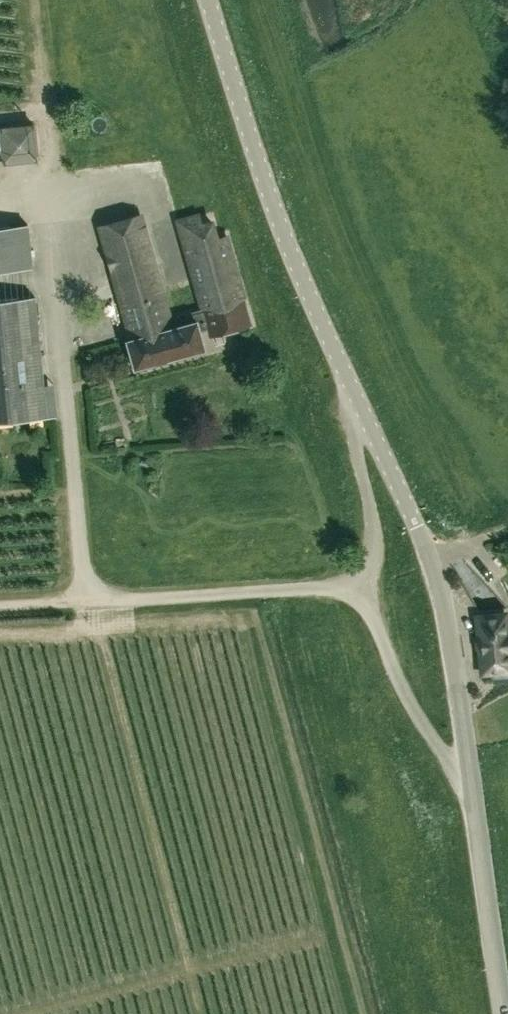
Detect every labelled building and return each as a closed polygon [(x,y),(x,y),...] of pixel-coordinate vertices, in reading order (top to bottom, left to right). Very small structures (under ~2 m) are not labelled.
[(148,157),(138,158),(139,174),(149,173),(148,157)] [(136,228),(103,237),(131,339),(128,340),(136,367),(205,348),(200,329),(227,322),(229,330),(252,324),(227,236),(217,239),(212,222),(182,230),(204,310),(163,321),(154,290),(153,290),(136,228)] [(32,267),(28,225),(0,227),(0,270),(32,267)] [(0,300),(0,421),(48,416),(35,296),(0,300)] [(506,613),(478,616),(483,672),(507,669),(507,638),(506,613)]
